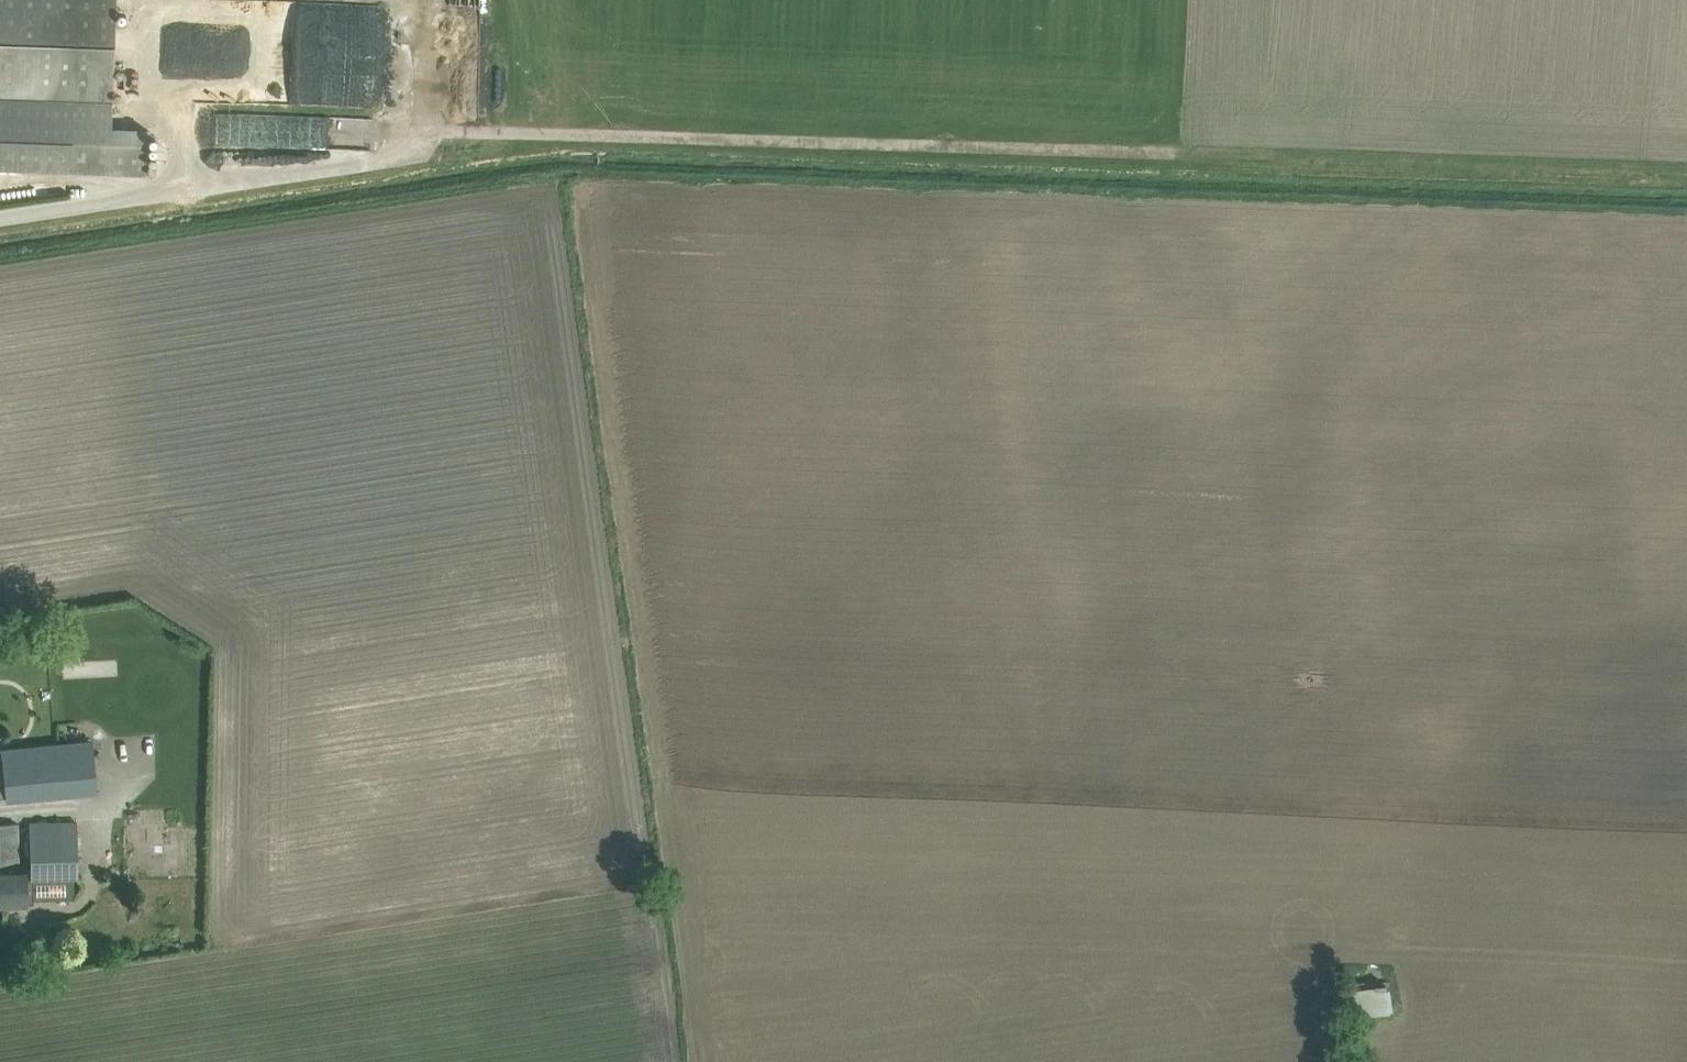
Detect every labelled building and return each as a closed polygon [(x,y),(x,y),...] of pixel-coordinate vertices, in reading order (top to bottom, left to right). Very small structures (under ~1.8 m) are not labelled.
[(116,0),(0,0),(0,96),(113,100),(116,0)] [(146,174),(147,129),(112,128),(113,100),(0,96),(0,169),(146,174)] [(241,146),(340,147),(341,129),(373,129),(374,116),(213,114),(212,144),(227,144),(227,154),(240,155),(241,146)] [(0,767),(0,795),(9,795),(9,801),(99,792),(95,757),(94,740),(4,749),(5,759),(6,766),(0,767)] [(77,823),(31,824),(31,864),(21,864),(18,823),(2,823),(0,823),(0,906),(27,906),(27,902),(33,902),(33,877),(78,876),(77,823)] [(1398,1010),(1396,983),(1367,985),(1368,1012),(1398,1010)]
